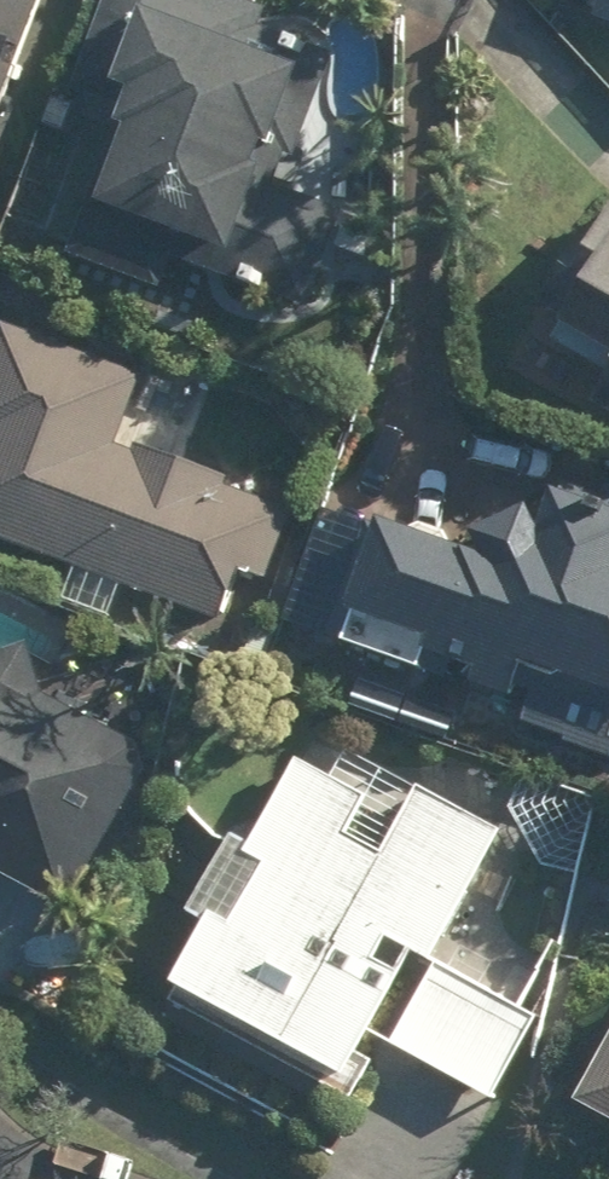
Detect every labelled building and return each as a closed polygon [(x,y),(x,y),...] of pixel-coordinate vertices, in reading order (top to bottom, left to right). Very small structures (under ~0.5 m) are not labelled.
[(44,1),(43,0),(0,0),(0,114),(44,1)] [(64,263),(159,294),(169,262),(294,302),(326,201),(261,180),(310,27),(227,0),(110,0),(76,106),(111,118),(64,263)] [(581,34),(608,43),(608,0),(591,0),(581,34)] [(505,347),(608,420),(608,201),(608,200),(505,347)] [(295,510),(113,440),(133,386),(10,338),(0,365),(0,547),(216,631),(234,585),(262,596),(295,510)] [(474,520),(455,572),(357,536),(317,647),(519,719),(512,739),(608,774),(608,567),(474,520)] [(53,675),(0,648),(0,886),(65,919),(147,760),(38,704),(53,675)] [(244,850),(230,841),(178,932),(192,940),(155,1006),(321,1101),(399,965),(420,977),(495,848),(341,759),(327,784),(293,764),(244,850)] [(536,1023),(440,968),(388,1059),(483,1114),(536,1023)] [(556,1117),(608,1146),(608,1019),(556,1117)]
